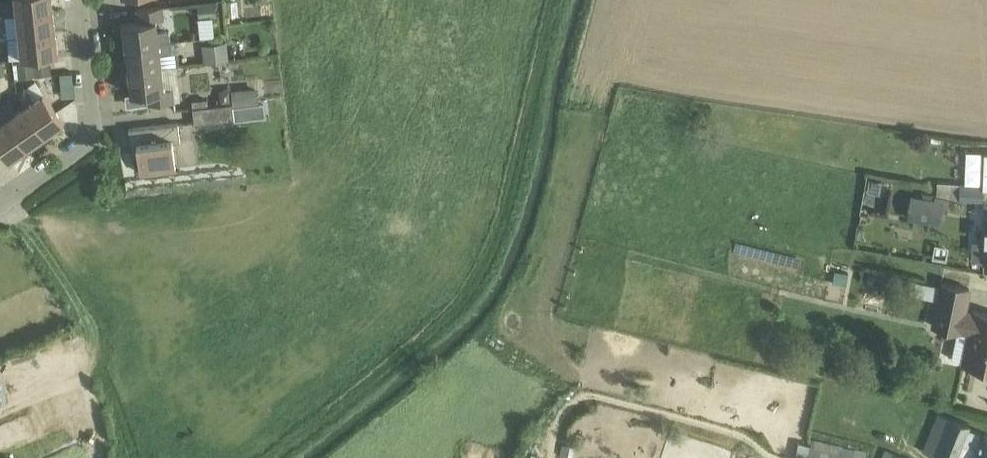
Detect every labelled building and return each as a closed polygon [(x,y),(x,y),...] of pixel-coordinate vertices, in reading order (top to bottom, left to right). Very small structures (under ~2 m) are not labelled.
[(17,13),(54,9),(53,0),(16,0),(17,13)] [(197,3),(198,18),(217,16),(216,2),(197,3)] [(126,46),(157,42),(171,41),(170,32),(158,33),(156,19),(164,18),(163,5),(137,8),(138,20),(117,22),(119,34),(125,33),(126,46)] [(19,32),(19,35),(56,31),(54,9),(17,13),(19,32)] [(56,31),(19,35),(22,57),(58,53),(56,31)] [(171,41),(157,42),(126,46),(128,59),(122,59),(123,70),(162,66),(160,51),(172,50),(171,41)] [(201,44),(203,61),(229,59),(227,41),(201,44)] [(50,60),(17,64),(19,77),(51,74),(50,60)] [(131,93),(148,92),(149,104),(175,101),(173,88),(164,89),(162,66),(123,70),(124,81),(130,80),(131,93)] [(17,93),(46,134),(64,121),(43,92),(34,98),(26,87),(17,93)] [(231,88),(219,89),(220,103),(232,102),(231,88)] [(257,90),(232,93),(233,102),(258,99),(257,90)] [(0,105),(0,106),(28,146),(46,134),(25,104),(16,111),(8,100),(0,105)] [(193,106),(195,123),(235,118),(233,102),(232,102),(220,103),(193,106)] [(0,106),(0,145),(10,159),(28,146),(0,106)] [(173,141),(181,140),(179,122),(129,128),(131,146),(137,145),(140,172),(176,168),(173,141)] [(869,179),(867,191),(879,193),(881,182),(869,179)] [(935,193),(955,196),(957,181),(936,179),(935,193)] [(960,183),(959,199),(984,201),(984,189),(983,189),(983,185),(960,183)] [(912,194),(908,218),(924,221),(928,197),(912,194)] [(986,214),(985,238),(973,238),(972,260),(986,260),(986,214)] [(861,284),(873,286),(875,270),(863,269),(861,284)] [(986,368),(986,313),(965,308),(969,288),(942,282),(941,286),(918,281),(915,293),(939,298),(933,325),(969,333),(963,363),(986,368)] [(943,457),(956,457),(962,442),(978,448),(974,457),(986,457),(986,434),(968,426),(970,423),(938,412),(930,433),(923,450),(943,457)] [(806,457),(865,457),(867,449),(811,437),(806,457)] [(885,448),(882,457),(909,457),(885,448)]
